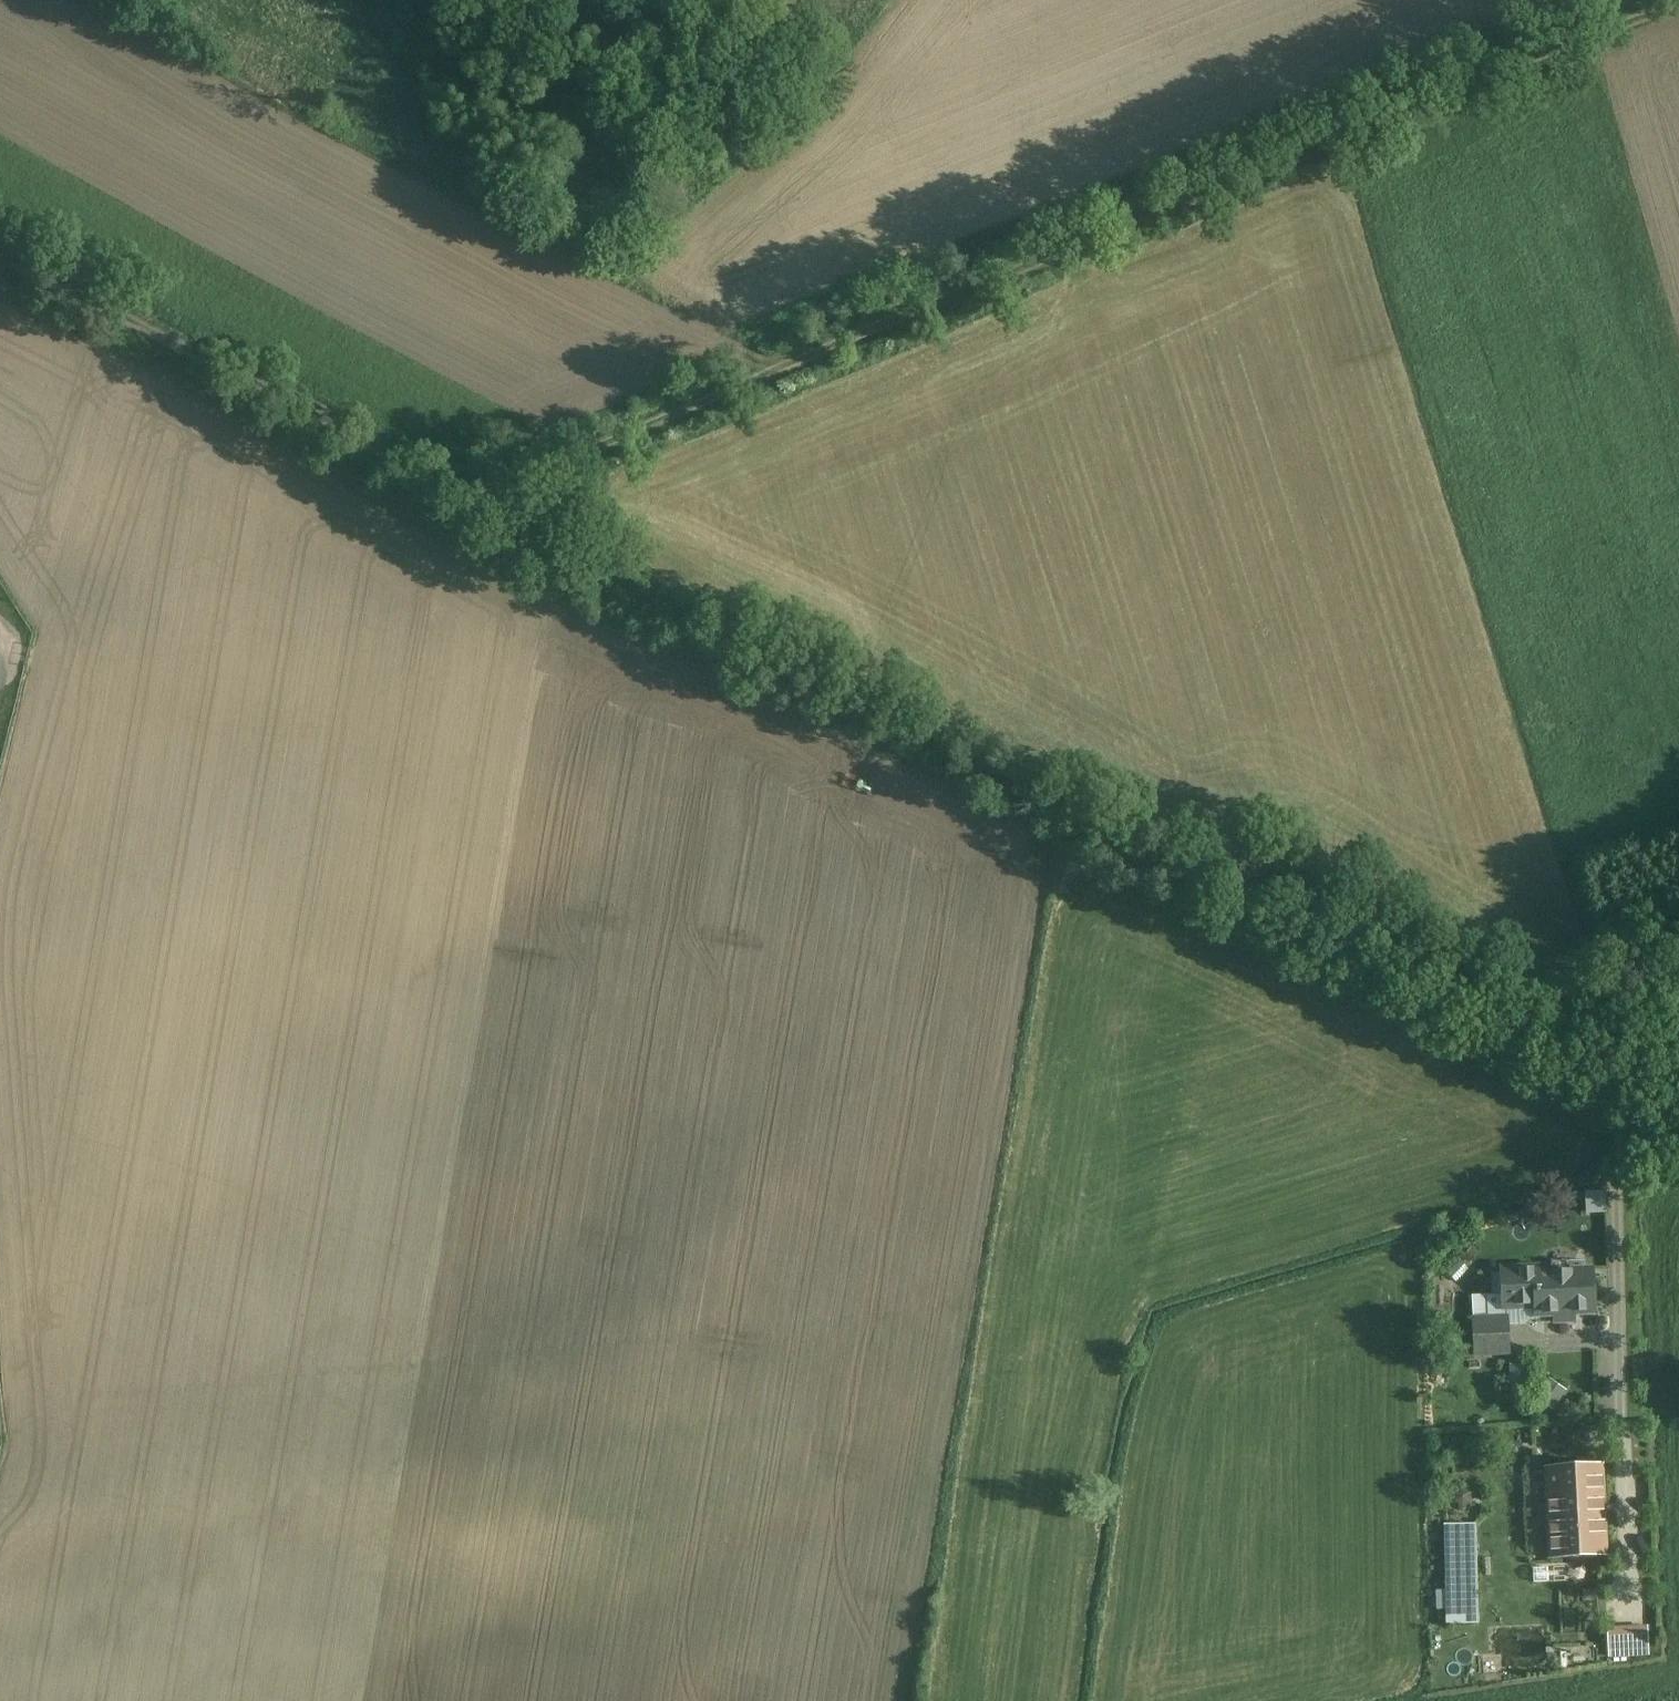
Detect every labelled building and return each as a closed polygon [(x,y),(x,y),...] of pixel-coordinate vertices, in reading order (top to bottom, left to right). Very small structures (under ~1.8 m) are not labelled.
[(1586,1213),(1606,1213),(1607,1191),(1587,1190),(1586,1213)] [(1524,1302),(1536,1301),(1535,1273),(1536,1273),(1536,1270),(1502,1271),(1502,1273),(1504,1308),(1506,1307),(1524,1306),(1524,1302)] [(1536,1273),(1535,1273),(1536,1301),(1537,1315),(1592,1313),(1591,1270),(1536,1273)] [(1504,1308),(1502,1273),(1491,1273),(1492,1295),(1488,1296),(1488,1318),(1507,1318),(1506,1307),(1504,1308)] [(1509,1353),(1507,1318),(1488,1318),(1473,1319),(1475,1355),(1509,1353)] [(1601,1464),(1546,1468),(1551,1559),(1606,1556),(1601,1464)] [(1475,1525),(1445,1525),(1449,1666),(1478,1668),(1475,1525)] [(1651,1655),(1649,1623),(1611,1624),(1612,1656),(1651,1655)]
